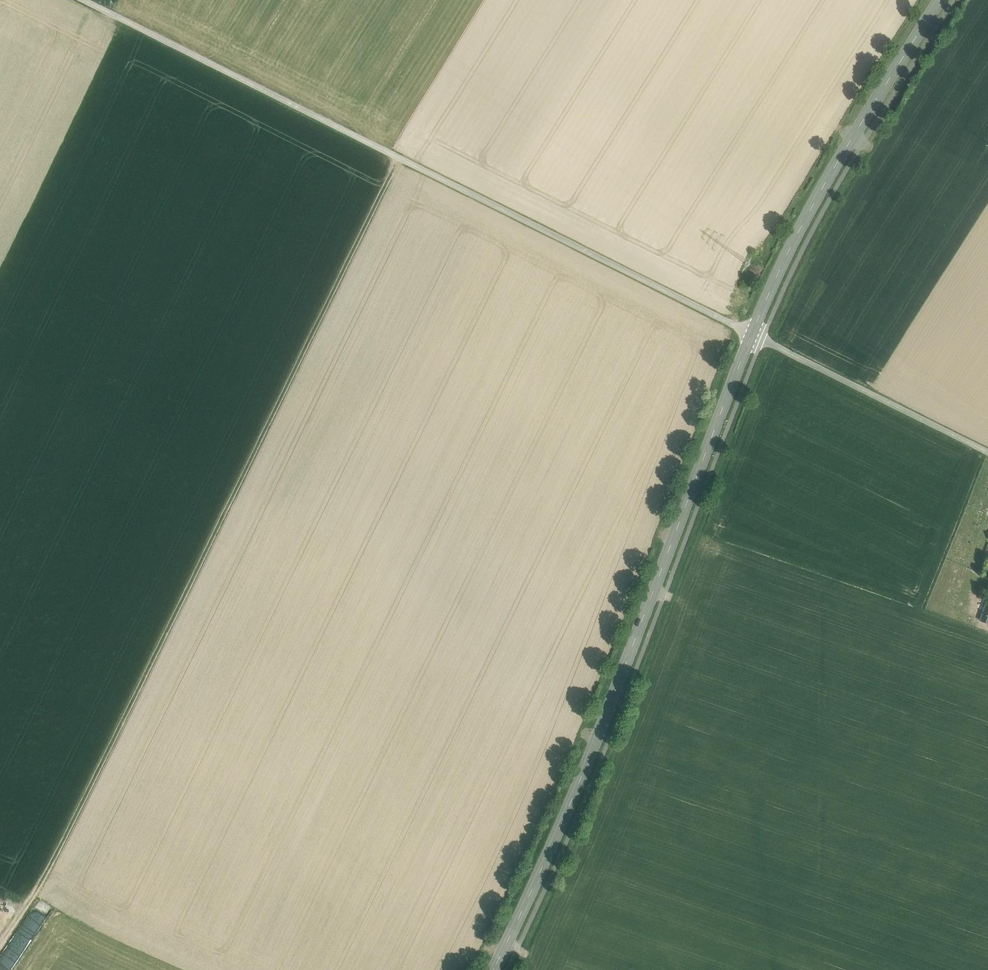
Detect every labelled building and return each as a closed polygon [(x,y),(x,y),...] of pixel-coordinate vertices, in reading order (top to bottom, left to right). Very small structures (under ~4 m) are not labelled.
[(12,913),(0,908),(0,940),(1,940),(12,913)]
